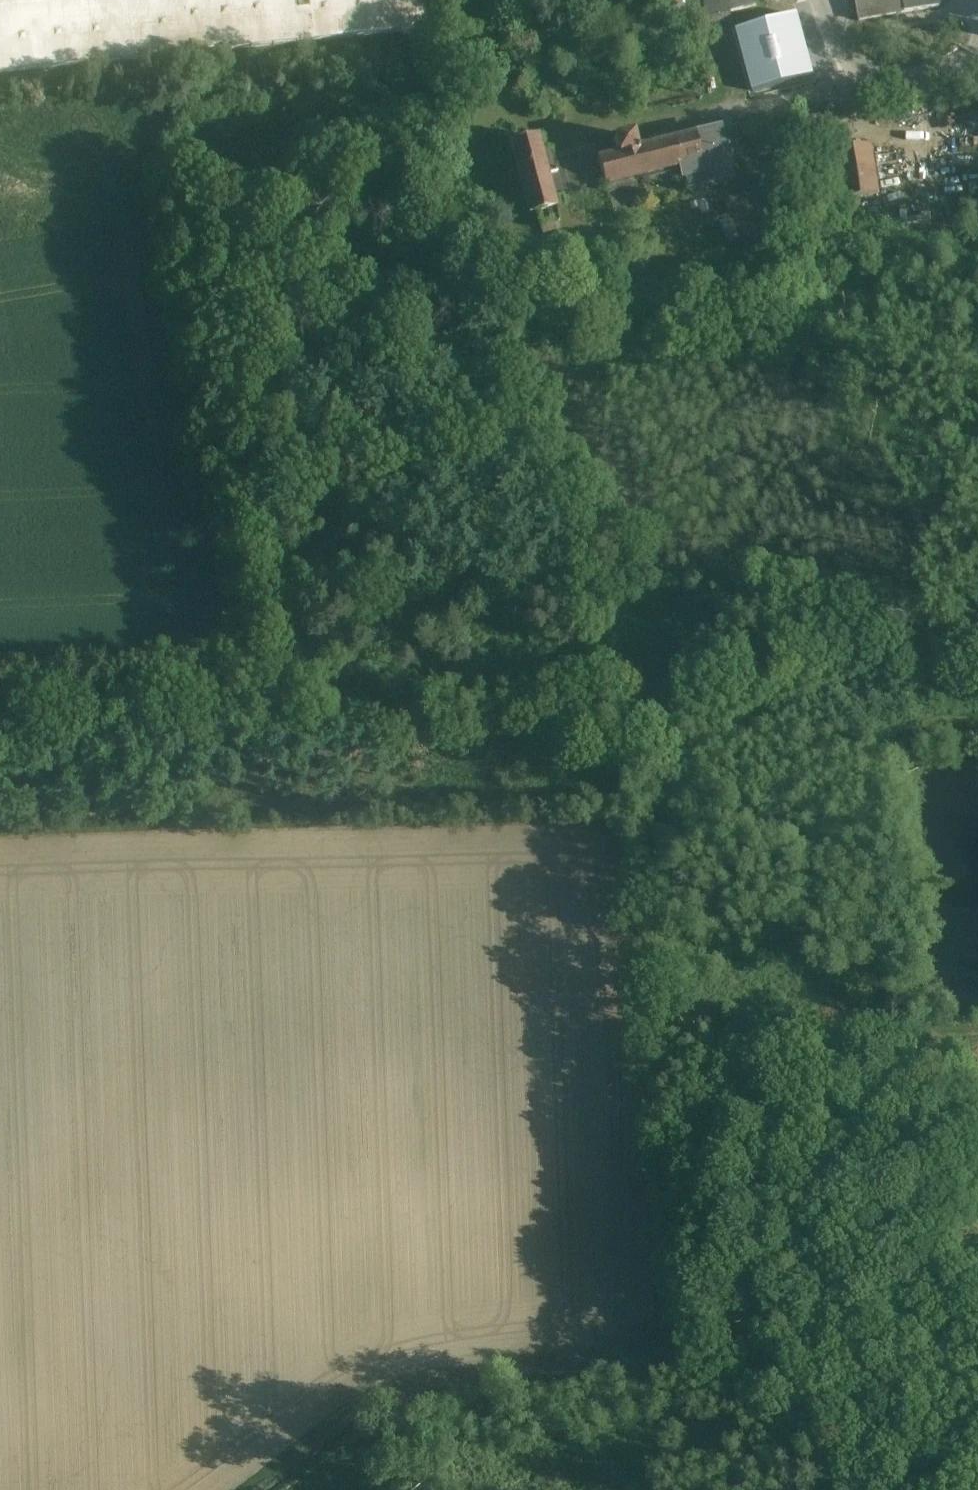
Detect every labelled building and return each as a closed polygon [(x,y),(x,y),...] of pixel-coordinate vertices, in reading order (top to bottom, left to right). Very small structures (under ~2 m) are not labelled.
[(432,28),(430,0),(0,0),(0,69),(432,28)] [(708,14),(732,8),(756,2),(755,0),(705,0),(708,14)] [(860,18),(940,5),(939,0),(857,0),(860,18)] [(756,2),(732,8),(743,52),(740,52),(750,93),(779,86),(759,1),(756,2)] [(737,126),(719,131),(728,166),(746,162),(737,126)] [(719,131),(694,137),(703,173),(724,167),(726,173),(729,172),(728,166),(719,131)] [(634,135),(614,140),(618,156),(598,161),(604,185),(604,186),(678,168),(680,178),(703,173),(694,137),(638,151),(634,135)] [(536,138),(510,145),(528,217),(534,216),(554,211),(551,198),(545,175),(555,172),(550,154),(541,157),(536,138)] [(871,145),(818,154),(826,202),(879,194),(871,145)] [(555,172),(545,175),(551,198),(604,185),(598,161),(555,172)]
